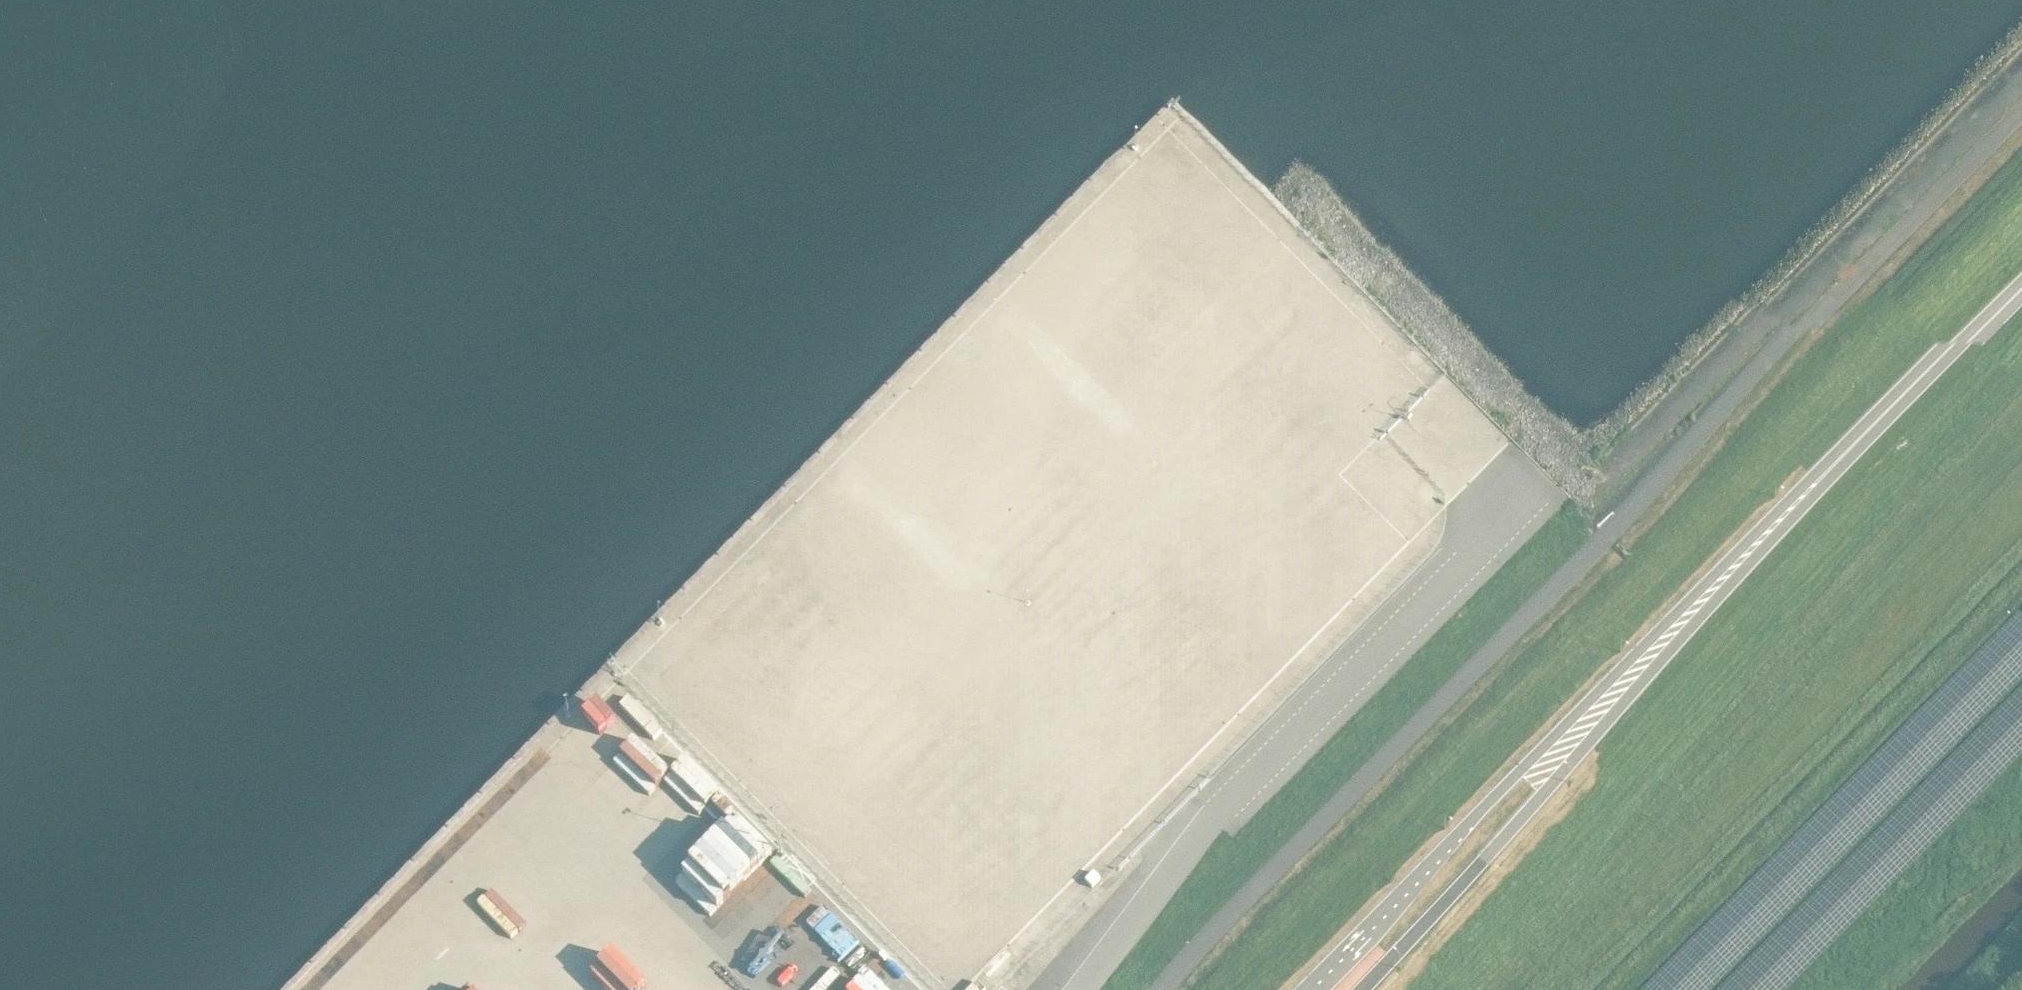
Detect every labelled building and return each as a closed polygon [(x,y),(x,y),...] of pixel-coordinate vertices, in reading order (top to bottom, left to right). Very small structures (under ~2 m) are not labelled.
[(623,704),(615,712),(640,737),(648,729),(623,704)] [(640,738),(649,746),(657,738),(648,730),(640,738)]
